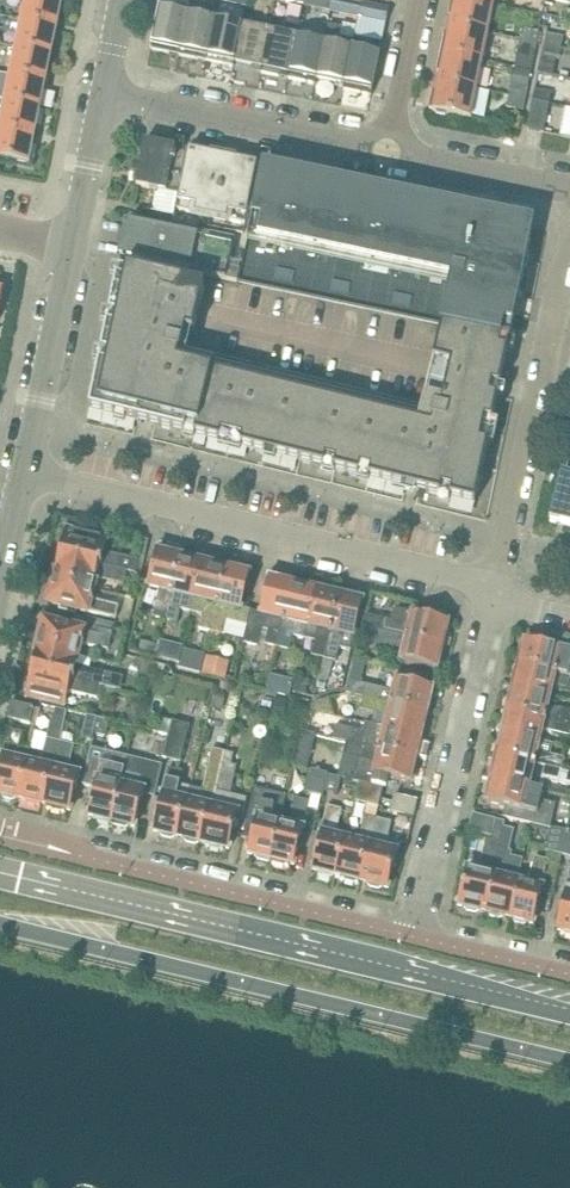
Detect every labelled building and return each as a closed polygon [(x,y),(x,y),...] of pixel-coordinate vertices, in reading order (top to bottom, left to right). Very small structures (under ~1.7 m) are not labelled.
[(61,0),(24,0),(20,20),(58,27),(63,1),(61,0)] [(331,9),(333,0),(304,0),(303,3),(331,9)] [(331,9),(358,15),(361,2),(349,0),(333,0),(331,9)] [(494,5),(471,0),(451,0),(448,15),(452,15),(450,25),(488,33),(494,5)] [(179,53),(187,14),(189,4),(177,2),(175,11),(159,8),(150,49),(171,54),(171,51),(179,53)] [(361,2),(358,15),(386,20),(389,8),(361,2)] [(206,58),(214,19),(187,14),(179,53),(178,55),(206,61),(206,58)] [(233,66),(234,64),(242,25),(214,19),(206,58),(206,61),(233,66)] [(234,64),(261,70),(269,31),(271,22),(259,19),(257,28),(242,25),(234,64)] [(289,75),(297,36),(300,22),(286,19),(283,33),(269,31),(261,70),(261,73),(288,78),(289,75)] [(52,54),(58,27),(20,20),(14,47),(52,54)] [(324,42),(316,81),(343,87),(353,40),(340,37),(342,27),(328,24),(324,42)] [(444,34),(440,52),(483,61),(488,33),(450,25),(448,35),(444,34)] [(536,43),(538,31),(522,28),(519,39),(536,43)] [(546,33),(543,44),(560,47),(562,36),(546,33)] [(316,81),(324,42),(297,36),(289,75),(288,78),(315,84),(316,81)] [(519,39),(513,67),(530,71),(536,43),(519,39)] [(353,40),(343,87),(343,90),(371,95),(381,46),(353,40)] [(543,44),(541,55),(558,59),(560,47),(543,44)] [(52,54),(14,47),(9,74),(46,81),(52,54)] [(477,89),(483,61),(440,52),(437,71),(441,72),(439,81),(477,89)] [(510,84),(508,95),(525,99),(527,87),(530,71),(513,67),(510,84)] [(41,108),(46,81),(9,74),(3,101),(41,108)] [(432,110),(471,118),(477,89),(439,81),(437,91),(433,90),(429,108),(432,109),(432,110)] [(532,100),(548,104),(551,92),(534,89),(532,100)] [(522,110),(525,99),(508,95),(505,107),(522,110)] [(526,129),(543,132),(548,104),(532,100),(526,129)] [(35,135),(41,108),(3,101),(0,115),(0,128),(35,135)] [(35,135),(0,128),(0,157),(30,163),(35,135)] [(140,164),(136,185),(159,190),(156,193),(155,193),(153,205),(152,208),(153,208),(155,212),(145,210),(142,225),(171,231),(173,224),(176,210),(188,149),(186,149),(186,151),(182,150),(175,149),(175,147),(145,140),(140,164)] [(188,149),(176,210),(207,216),(244,224),(257,164),(236,159),(235,163),(219,160),(209,158),(210,154),(188,149)] [(264,165),(251,218),(239,280),(442,324),(510,338),(511,335),(510,334),(518,298),(526,261),(535,222),(419,197),(382,190),(318,176),(276,167),(264,165)] [(128,222),(120,257),(121,257),(237,281),(239,270),(228,267),(233,244),(235,237),(173,224),(171,231),(142,225),(128,222)] [(94,387),(89,409),(104,413),(103,414),(112,416),(112,415),(127,419),(127,420),(135,422),(136,421),(137,421),(138,421),(154,425),(195,435),(212,439),(212,440),(230,445),(246,449),(247,448),(265,452),(264,453),(281,457),(281,456),(300,461),(335,469),(354,474),(354,475),(368,479),(369,478),(387,482),(386,483),(403,487),(403,486),(406,487),(419,490),(475,504),(477,493),(478,493),(482,473),(481,473),(486,453),(487,454),(490,439),(489,439),(498,396),(502,377),(510,338),(442,324),(433,360),(428,379),(422,404),(420,413),(214,363),(180,355),(182,345),(185,333),(193,335),(205,288),(119,267),(115,284),(114,290),(113,290),(110,305),(111,305),(105,332),(102,345),(99,363),(98,363),(93,386),(94,387)] [(550,522),(569,526),(569,471),(567,470),(561,493),(557,492),(550,521),(550,522)] [(62,533),(60,543),(62,545),(60,554),(127,570),(136,572),(139,560),(138,560),(130,558),(102,551),(105,539),(66,529),(65,533),(62,533)] [(164,620),(181,553),(171,551),(166,554),(156,551),(147,586),(159,589),(152,617),(164,620)] [(181,553),(164,620),(177,623),(180,609),(191,612),(203,563),(193,560),(190,556),(181,553)] [(54,566),(52,576),(54,578),(93,587),(96,577),(124,584),(127,570),(60,554),(57,566),(54,566)] [(203,563),(191,612),(202,614),(199,628),(211,631),(227,565),(217,562),(212,565),(203,563)] [(227,565),(211,631),(223,634),(226,620),(247,625),(251,610),(242,608),(250,574),(239,571),(237,567),(227,565)] [(50,582),(48,592),(50,594),(48,602),(115,618),(118,606),(90,600),(93,587),(54,578),(53,582),(50,582)] [(269,626),(265,644),(277,647),(293,581),(284,578),(279,581),(268,578),(260,612),(251,610),(247,625),(243,642),(259,646),(264,625),(269,626)] [(293,581),(277,647),(289,650),(293,636),(304,638),(316,590),(306,588),(303,583),(293,581)] [(316,590),(304,638),(315,641),(312,655),(323,658),(340,592),(330,590),(325,592),(316,590)] [(351,651),(364,598),(340,592),(323,658),(319,679),(327,681),(332,660),(336,661),(339,648),(351,651)] [(365,614),(362,626),(445,647),(448,637),(445,632),(447,622),(398,610),(391,615),(390,620),(365,614)] [(39,630),(36,640),(39,642),(38,644),(77,654),(80,643),(108,650),(113,628),(85,621),(83,630),(44,621),(42,630),(39,630)] [(443,656),(445,647),(362,626),(359,638),(404,649),(401,661),(436,670),(439,659),(443,656)] [(516,663),(569,676),(569,651),(562,649),(564,644),(566,644),(566,643),(543,638),(534,636),(534,637),(536,638),(535,643),(525,641),(523,651),(518,654),(516,663)] [(35,657),(32,669),(99,685),(113,688),(116,675),(102,672),(75,665),(77,654),(38,644),(38,645),(35,646),(32,656),(35,657)] [(202,669),(201,673),(224,679),(225,674),(228,663),(205,657),(202,669)] [(516,663),(514,673),(517,677),(514,687),(549,695),(552,685),(569,689),(569,676),(516,663)] [(99,685),(32,669),(30,679),(27,679),(24,689),(27,691),(26,694),(65,704),(68,691),(96,698),(99,685)] [(319,679),(317,687),(325,689),(327,681),(319,679)] [(348,681),(346,693),(363,697),(429,713),(432,703),(429,699),(431,688),(396,679),(394,692),(348,681)] [(291,690),(291,691),(305,695),(306,694),(308,684),(294,681),(293,681),(293,682),(291,690)] [(549,695),(514,687),(512,697),(507,699),(505,709),(569,724),(569,711),(547,706),(549,695)] [(385,727),(420,735),(423,725),(427,723),(429,713),(363,697),(360,709),(375,713),(372,724),(385,727)] [(39,708),(11,701),(7,718),(35,725),(39,708)] [(308,707),(302,730),(311,732),(317,709),(308,707)] [(26,762),(17,798),(25,800),(28,803),(36,805),(39,803),(41,803),(50,765),(54,766),(60,741),(67,711),(55,708),(54,713),(53,713),(40,765),(26,762)] [(505,709),(503,718),(506,723),(504,732),(539,741),(541,730),(569,737),(569,724),(505,709)] [(98,718),(87,715),(81,738),(92,741),(94,733),(98,718)] [(98,718),(94,733),(106,736),(109,720),(98,718)] [(168,735),(162,758),(177,761),(181,762),(189,725),(185,724),(172,721),(168,735)] [(332,738),(345,742),(352,743),(418,759),(421,750),(418,745),(420,735),(385,727),(372,724),(365,722),(362,733),(335,726),(332,738)] [(9,729),(0,765),(0,794),(1,794),(3,797),(12,799),(15,797),(17,798),(26,762),(17,760),(24,732),(9,729)] [(314,734),(302,731),(294,765),(306,768),(314,734)] [(552,744),(539,741),(504,732),(501,742),(497,745),(494,754),(561,770),(564,758),(550,754),(552,744)] [(60,741),(54,766),(50,765),(41,803),(49,805),(52,809),(60,811),(63,809),(70,810),(79,775),(67,772),(74,744),(60,741)] [(418,759),(352,743),(345,742),(342,754),(357,758),(352,779),(359,781),(383,787),(386,776),(409,782),(412,772),(416,769),(418,759)] [(91,747),(82,784),(95,787),(88,815),(95,817),(97,820),(111,823),(120,785),(124,769),(125,769),(128,756),(91,747)] [(185,801),(176,836),(184,838),(186,841),(195,843),(198,841),(200,842),(209,807),(212,808),(219,780),(226,752),(212,749),(202,790),(190,787),(188,787),(185,801)] [(209,807),(200,842),(208,844),(210,847),(219,849),(222,847),(229,849),(237,815),(242,816),(247,798),(230,794),(237,766),(231,764),(234,754),(232,753),(226,752),(219,780),(212,808),(209,807)] [(561,770),(494,754),(492,764),(495,768),(493,778),(528,786),(530,776),(569,785),(569,772),(561,770)] [(120,785),(111,823),(124,827),(128,825),(135,826),(143,794),(152,796),(155,797),(163,765),(161,764),(128,756),(125,769),(124,769),(120,785)] [(168,767),(153,831),(160,832),(162,836),(171,838),(174,836),(176,836),(185,801),(188,787),(179,785),(182,771),(168,767)] [(326,785),(329,774),(312,769),(306,792),(323,796),(324,791),(326,785)] [(326,785),(324,791),(337,794),(341,777),(336,775),(329,774),(326,785)] [(507,806),(505,817),(547,828),(553,803),(538,800),(541,789),(528,786),(493,778),(491,788),(486,791),(483,801),(507,806)] [(381,798),(383,787),(359,781),(355,801),(379,807),(381,798)] [(270,861),(286,796),(287,794),(255,786),(242,837),(251,839),(248,853),(254,855),(257,858),(270,861)] [(390,812),(413,817),(417,800),(394,795),(390,812)] [(280,821),(270,861),(284,865),(288,863),(294,865),(303,829),(309,805),(310,801),(295,798),(289,823),(280,821)] [(344,839),(335,837),(342,810),(328,806),(312,869),(319,871),(321,874),(330,876),(333,874),(335,875),(344,839)] [(473,814),(468,831),(486,835),(478,872),(466,869),(457,905),(464,906),(467,910),(475,912),(478,910),(486,912),(494,876),(491,875),(502,832),(504,821),(473,814)] [(344,839),(335,875),(343,877),(346,880),(353,882),(357,880),(359,881),(368,846),(371,847),(378,818),(365,815),(358,843),(344,839)] [(392,822),(378,818),(371,847),(368,846),(359,881),(367,883),(370,886),(378,888),(381,886),(388,888),(397,852),(385,849),(392,822)] [(545,851),(562,855),(568,832),(551,828),(545,851)] [(494,876),(486,912),(488,912),(491,915),(499,917),(502,916),(510,917),(518,882),(524,859),(510,855),(512,851),(498,848),(491,875),(494,876)] [(510,917),(512,918),(515,921),(523,923),(527,922),(533,923),(549,860),(534,856),(527,884),(518,882),(510,917)] [(556,929),(563,931),(565,934),(569,935),(569,872),(556,929)]
